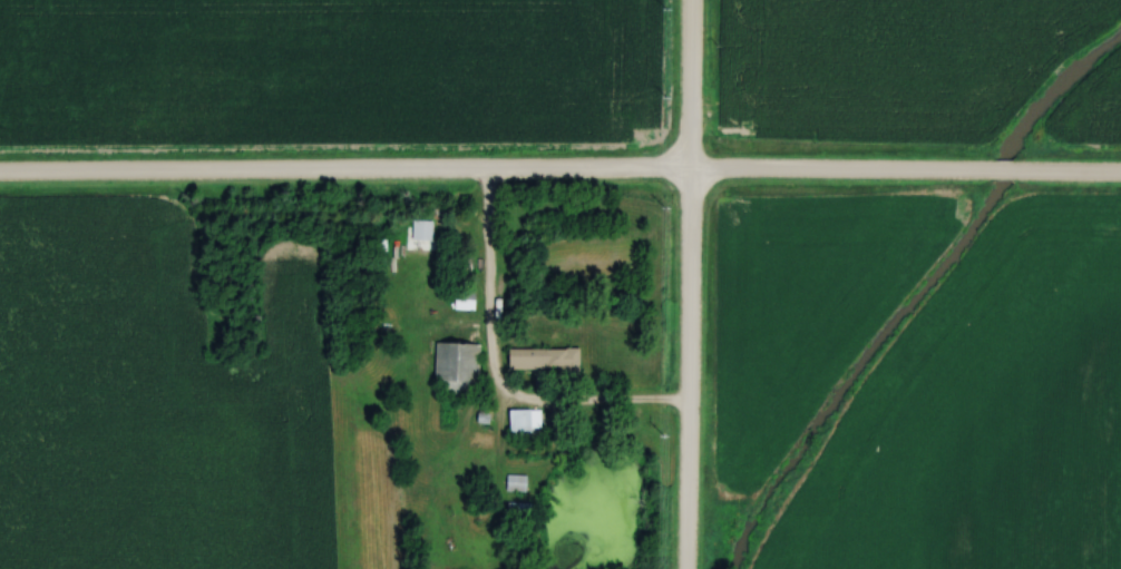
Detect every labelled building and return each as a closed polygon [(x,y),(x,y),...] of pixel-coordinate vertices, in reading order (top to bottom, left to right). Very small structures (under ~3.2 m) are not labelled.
[(437,237),(429,215),(407,224),(415,246),(437,237)] [(473,308),(473,292),(455,292),(455,308),(473,308)] [(433,381),(442,381),(441,391),(476,393),(478,343),(435,341),(433,381)] [(576,348),(509,348),(509,369),(576,369),(576,348)] [(509,436),(532,436),(532,409),(509,409),(509,436)]
